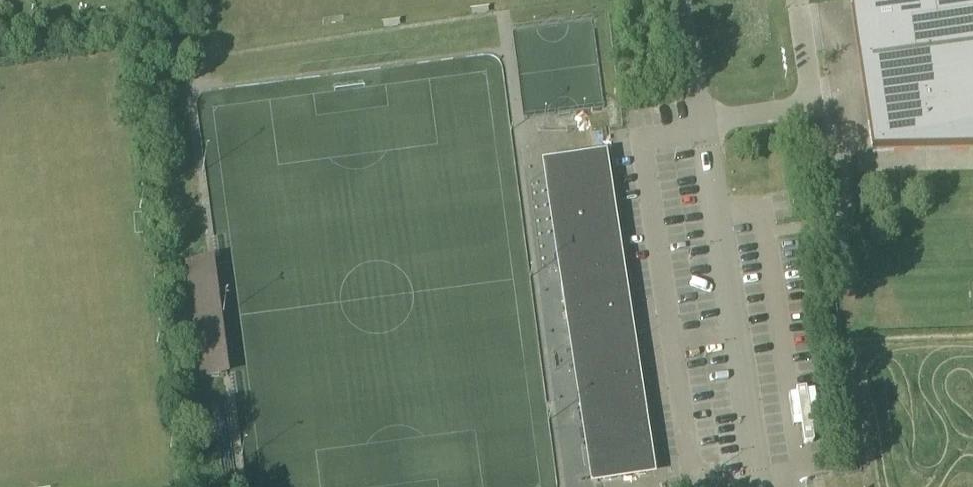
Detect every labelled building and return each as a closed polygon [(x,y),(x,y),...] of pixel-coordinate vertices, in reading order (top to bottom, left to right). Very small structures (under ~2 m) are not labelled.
[(851,5),(872,151),(972,136),(972,0),(886,0),(851,5)] [(958,171),(972,170),(972,159),(957,160),(958,171)] [(605,176),(546,184),(572,351),(630,342),(605,176)] [(589,465),(648,456),(633,357),(574,366),(589,465)]
